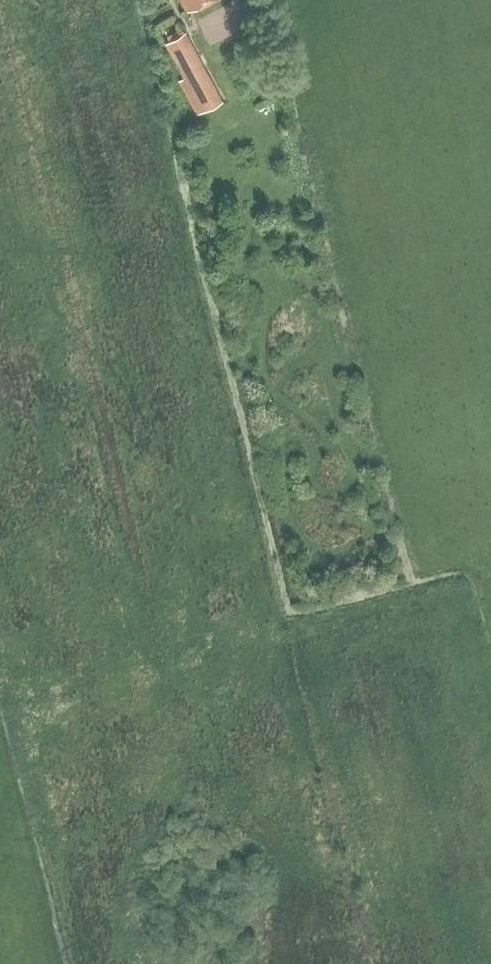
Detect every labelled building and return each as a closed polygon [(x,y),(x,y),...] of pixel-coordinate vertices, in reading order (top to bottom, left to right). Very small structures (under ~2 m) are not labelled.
[(206,0),(181,0),(187,10),(206,0)] [(218,100),(181,33),(164,42),(201,109),(218,100)]
